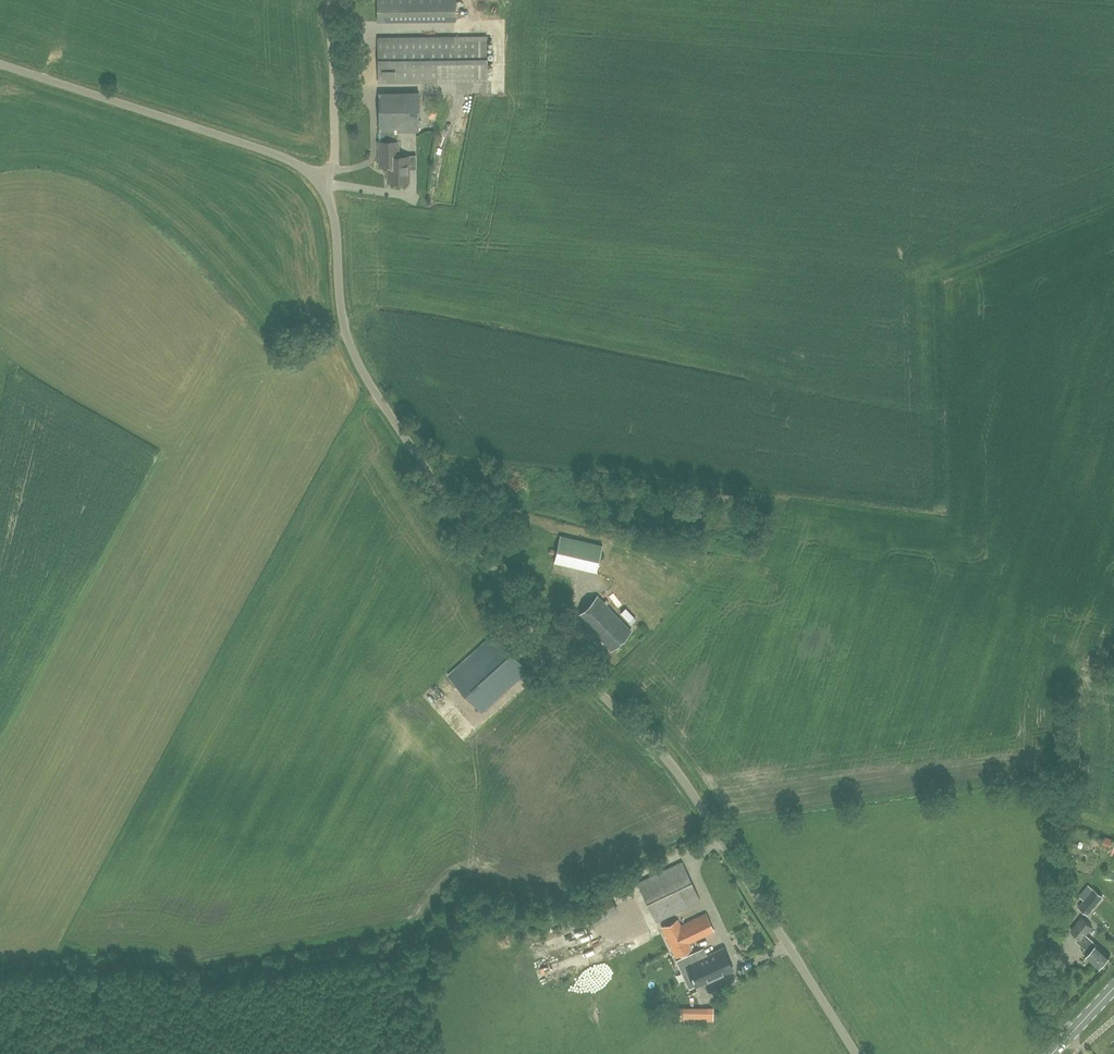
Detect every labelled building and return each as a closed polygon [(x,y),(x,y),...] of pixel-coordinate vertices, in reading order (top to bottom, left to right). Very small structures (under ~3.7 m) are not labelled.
[(455,0),(377,0),(377,21),(455,20),(455,0)] [(378,38),(378,81),(396,81),(396,82),(487,81),(487,35),(455,36),(455,38),(378,38)] [(15,38),(10,51),(25,56),(29,43),(15,38)] [(380,136),(398,136),(398,131),(419,130),(419,100),(378,100),(379,131),(380,131),(380,136)] [(399,157),(398,136),(380,136),(380,141),(379,141),(379,166),(379,167),(388,167),(389,182),(410,182),(409,157),(399,157)] [(604,543),(605,537),(590,534),(589,539),(604,543)] [(602,546),(560,536),(554,562),(596,571),(602,546)] [(598,596),(577,616),(611,650),(631,631),(598,596)] [(494,633),(448,675),(482,713),(528,671),(494,633)] [(426,735),(440,725),(433,716),(419,726),(426,735)] [(455,729),(441,740),(449,749),(462,738),(455,729)] [(700,902),(681,862),(637,883),(656,922),(700,902)] [(1088,915),(1104,897),(1094,888),(1078,907),(1088,915)] [(618,904),(591,917),(597,928),(603,925),(602,922),(622,913),(618,904)] [(689,944),(714,931),(705,914),(680,926),(677,920),(662,928),(676,957),(692,949),(689,944)] [(1099,967),(1110,955),(1086,933),(1093,926),(1083,917),(1072,929),(1079,937),(1077,939),(1090,951),(1087,955),(1095,962),(1095,963),(1099,967)] [(694,952),(676,961),(682,973),(689,969),(697,985),(732,969),(726,957),(725,954),(722,949),(708,956),(698,961),(694,952)] [(714,1023),(714,1007),(680,1007),(680,1022),(714,1023)]
